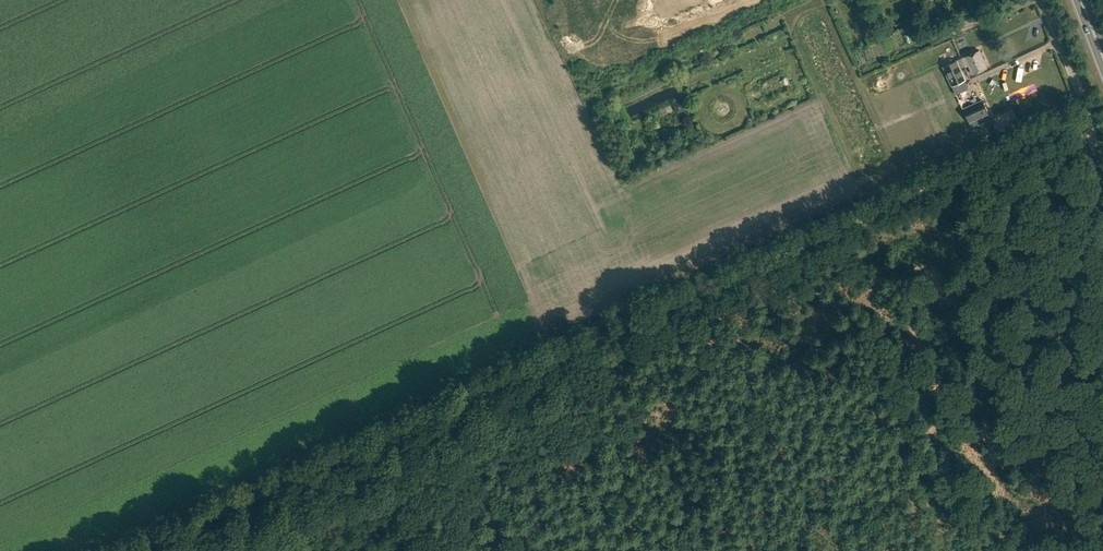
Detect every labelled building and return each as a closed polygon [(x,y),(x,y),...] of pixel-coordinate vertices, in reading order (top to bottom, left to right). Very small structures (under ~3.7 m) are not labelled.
[(945,61),(954,82),(968,76),(963,64),(972,60),(976,69),(991,63),(983,45),(945,61)] [(982,99),(963,108),(969,123),(989,114),(982,99)] [(982,137),(988,135),(983,123),(977,125),(982,137)]
